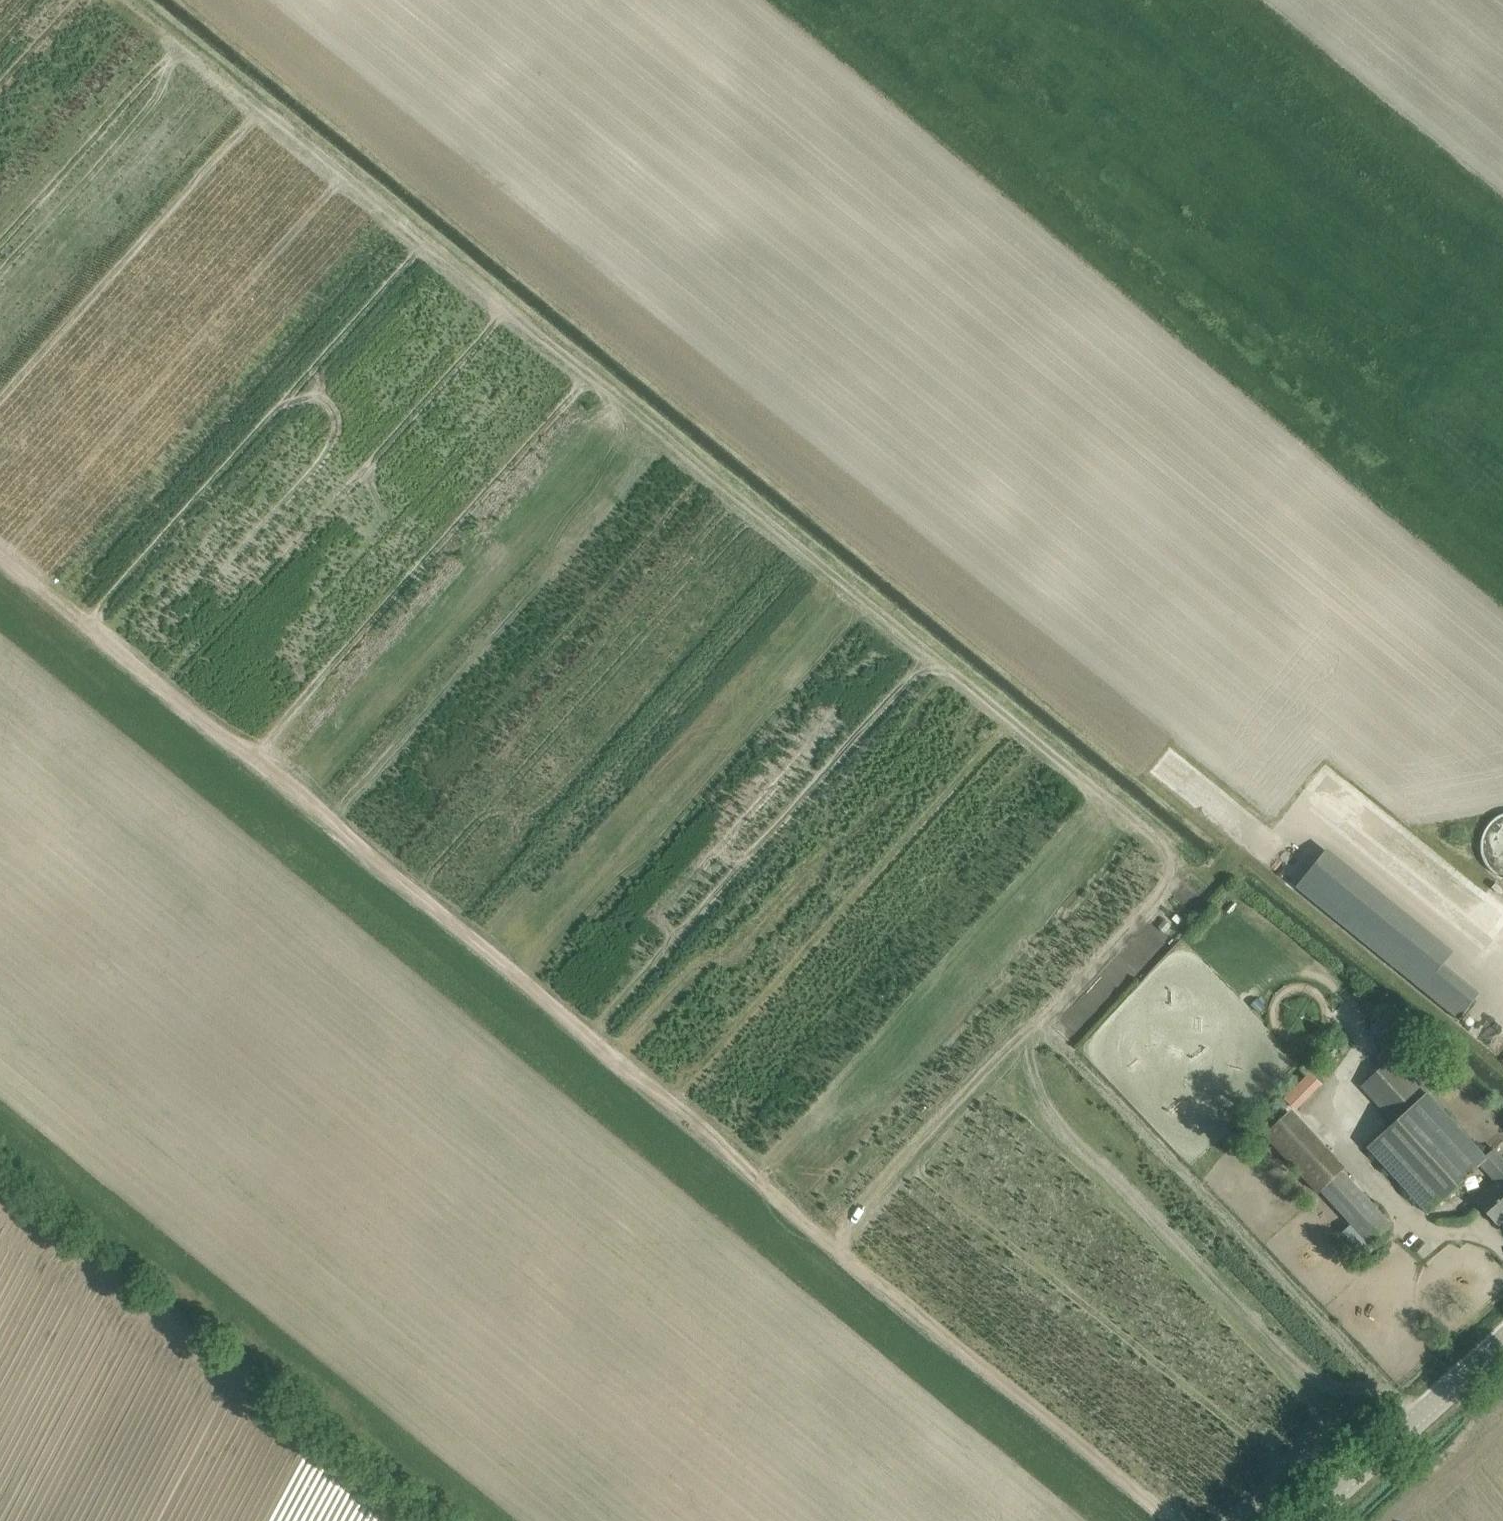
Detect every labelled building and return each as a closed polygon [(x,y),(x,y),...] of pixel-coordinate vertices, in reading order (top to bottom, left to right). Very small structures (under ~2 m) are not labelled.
[(1430,962),(1410,987),(1447,1017),(1466,991),(1430,962)] [(1427,1093),(1393,1056),(1359,1087),(1393,1124),(1368,1147),(1427,1212),(1480,1164),(1497,1182),(1477,1201),(1498,1224),(1502,1220),(1502,1160),(1494,1150),(1486,1157),(1427,1093)] [(1310,1072),(1285,1098),(1293,1106),(1319,1081),(1310,1072)] [(1390,1225),(1341,1171),(1345,1167),(1291,1109),(1264,1135),(1318,1193),(1321,1191),(1369,1244),(1390,1225)]
